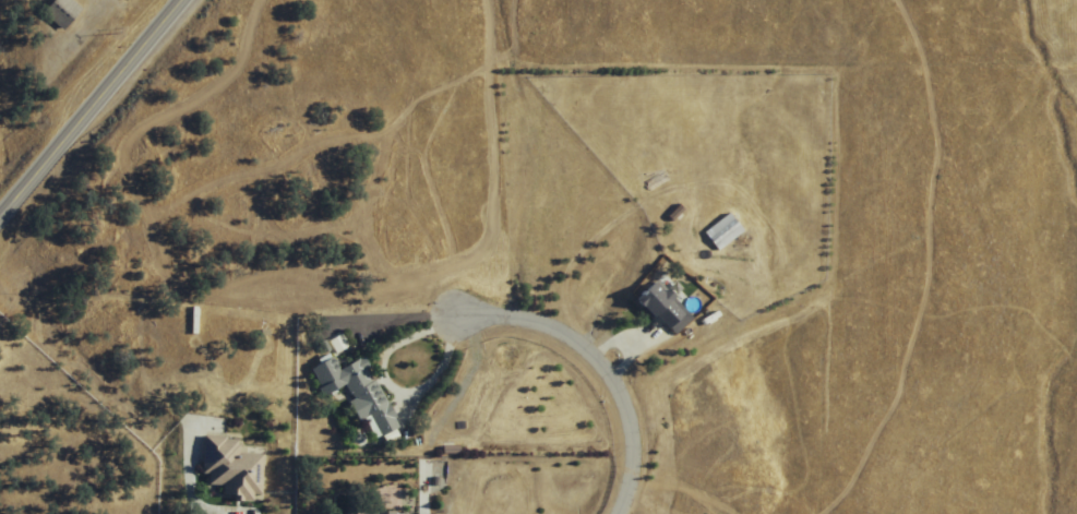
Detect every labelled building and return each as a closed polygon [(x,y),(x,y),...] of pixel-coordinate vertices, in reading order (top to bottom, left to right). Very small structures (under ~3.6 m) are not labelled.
[(64,0),(41,0),(33,8),(54,29),(74,9),(64,0)] [(740,231),(725,212),(700,232),(715,251),(740,231)] [(668,336),(688,316),(648,277),(628,297),(668,336)] [(356,356),(328,368),(323,355),(300,366),(313,395),(334,385),(351,421),(358,418),(367,438),(389,428),(356,356)] [(195,474),(202,474),(201,485),(216,486),(216,497),(255,498),(256,454),(231,453),(231,436),(196,435),(195,474)]
